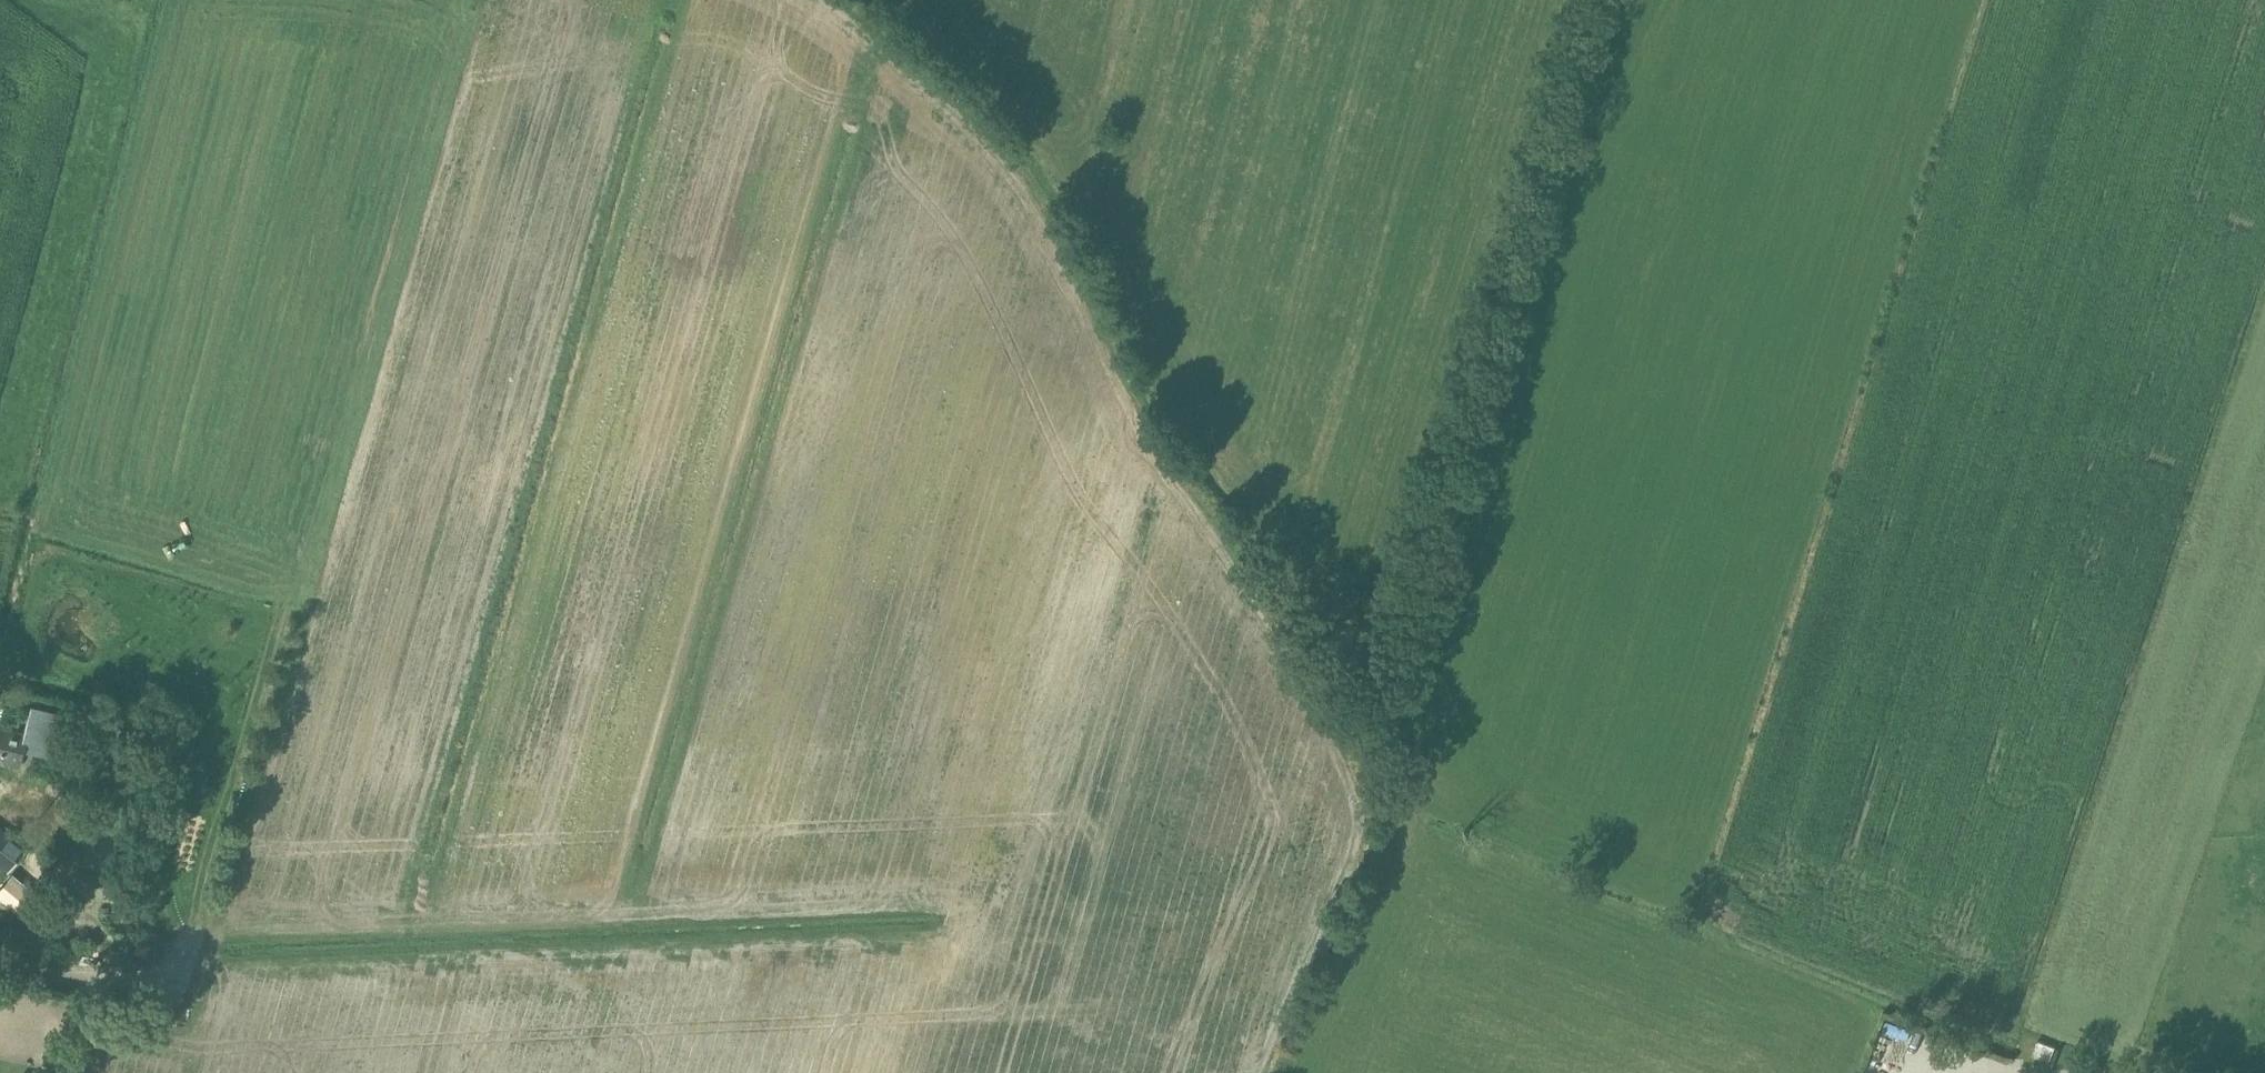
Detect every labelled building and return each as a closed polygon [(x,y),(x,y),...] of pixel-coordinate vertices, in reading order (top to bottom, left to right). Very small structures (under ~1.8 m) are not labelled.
[(32,707),(25,734),(0,728),(0,761),(19,766),(23,749),(53,756),(63,715),(32,707)] [(0,828),(0,864),(8,870),(26,847),(0,828)]
